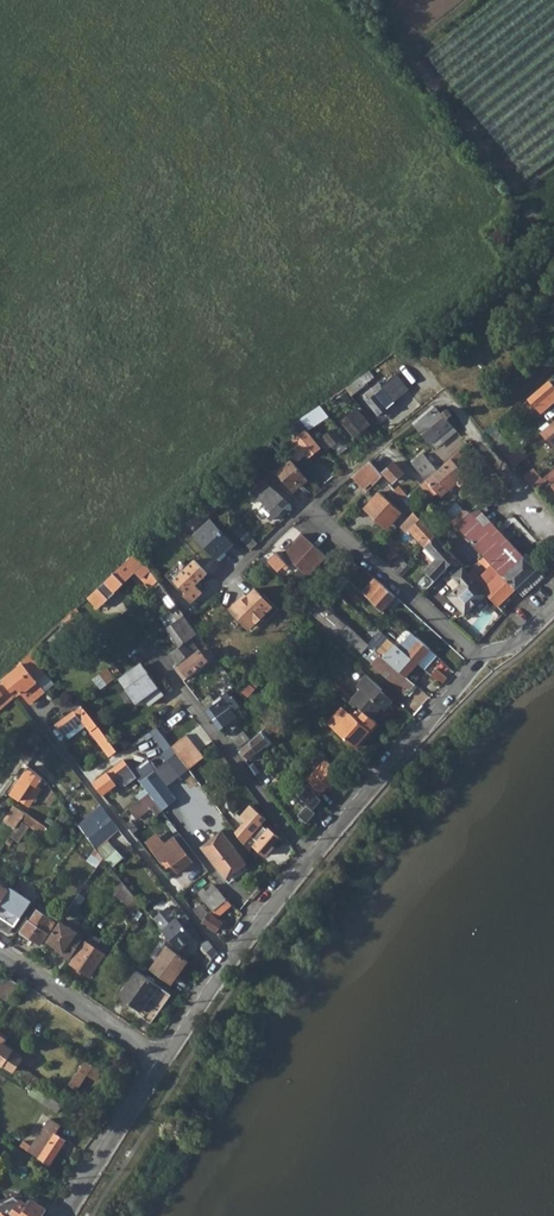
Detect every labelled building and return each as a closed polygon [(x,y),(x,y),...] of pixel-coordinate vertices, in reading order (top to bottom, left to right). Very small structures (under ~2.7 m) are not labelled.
[(369,369),(358,377),(364,385),(375,377),(369,369)] [(397,374),(382,385),(394,400),(408,389),(397,374)] [(551,381),(530,399),(542,413),(553,403),(553,384),(551,381)] [(382,385),(379,382),(365,394),(368,399),(368,400),(378,414),(380,413),(394,402),(394,400),(382,385)] [(394,402),(380,413),(384,419),(399,407),(394,402)] [(441,410),(440,411),(448,419),(454,414),(447,406),(442,411),(441,410)] [(436,407),(415,425),(430,442),(431,441),(452,424),(448,419),(440,411),(436,407)] [(356,409),(343,419),(351,429),(357,424),(353,419),(359,414),(356,409)] [(313,414),(304,421),(309,428),(318,420),(313,414)] [(542,433),(548,440),(551,437),(553,441),(553,422),(542,433)] [(452,424),(431,441),(437,448),(458,431),(452,424)] [(305,429),(294,439),(306,453),(318,444),(305,429)] [(325,434),(326,435),(334,444),(334,445),(340,440),(332,429),(325,434)] [(491,438),(503,451),(510,445),(499,431),(491,438)] [(326,435),(319,440),(326,450),(334,444),(326,435)] [(426,479),(421,484),(427,491),(431,496),(437,492),(441,496),(458,482),(461,485),(469,478),(467,475),(468,462),(459,451),(438,469),(426,479)] [(424,453),(412,463),(426,479),(438,469),(424,453)] [(292,459),(278,470),(292,487),(305,476),(292,459)] [(394,461),(383,471),(393,482),(404,471),(394,461)] [(370,462),(354,475),(368,491),(383,475),(370,462)] [(254,493),(267,504),(279,493),(264,480),(254,493)] [(421,484),(412,491),(419,499),(427,491),(421,484)] [(380,491),(368,506),(372,509),(375,509),(387,497),(380,491)] [(267,504),(265,506),(272,512),(269,516),(272,519),(289,502),(279,493),(267,504)] [(387,497),(375,509),(384,517),(384,520),(389,525),(402,511),(387,497)] [(456,501),(445,512),(458,526),(472,513),(464,505),(456,501)] [(190,511),(183,517),(187,522),(194,515),(194,514),(201,508),(198,505),(191,511),(190,511)] [(375,509),(372,513),(387,527),(389,525),(384,520),(384,517),(375,509)] [(416,510),(407,520),(413,528),(411,530),(425,545),(437,535),(416,510)] [(472,513),(458,526),(493,566),(516,589),(537,569),(497,525),(489,533),(472,513)] [(200,516),(189,522),(194,529),(204,523),(200,516)] [(211,518),(196,533),(219,557),(234,543),(211,518)] [(242,527),(236,532),(253,549),(258,544),(242,527)] [(285,554),(310,576),(328,556),(304,534),(285,554)] [(437,535),(426,547),(437,559),(427,571),(436,580),(457,558),(437,535)] [(136,550),(102,582),(112,594),(120,586),(119,584),(134,570),(151,587),(158,580),(151,570),(138,552),(136,550)] [(277,551),(269,559),(280,571),(289,563),(277,551)] [(355,559),(349,554),(337,567),(343,573),(355,559)] [(393,568),(399,574),(409,564),(402,558),(393,568)] [(197,585),(209,573),(196,559),(175,580),(187,593),(185,595),(193,603),(204,592),(197,585)] [(355,561),(345,573),(350,578),(360,567),(355,561)] [(493,566),(477,581),(487,593),(499,606),(516,589),(493,566)] [(475,579),(465,567),(455,575),(463,583),(450,594),(466,612),(487,593),(477,581),(475,579)] [(375,577),(363,592),(382,609),(395,595),(375,577)] [(102,582),(94,590),(88,596),(98,607),(112,594),(102,582)] [(256,588),(233,610),(249,625),(256,618),(260,618),(264,614),(264,610),(271,603),(256,588)] [(171,652),(179,663),(200,646),(205,642),(184,615),(164,629),(177,648),(171,652)] [(356,632),(346,623),(339,631),(349,640),(356,632)] [(407,628),(395,642),(404,650),(421,665),(424,667),(436,653),(412,631),(412,632),(407,628)] [(205,642),(200,646),(200,648),(179,665),(188,677),(209,661),(209,660),(215,655),(205,642)] [(9,671),(2,678),(13,692),(16,690),(20,695),(22,695),(29,704),(45,690),(28,670),(26,673),(23,670),(39,655),(38,653),(41,650),(37,645),(29,652),(19,662),(9,671)] [(393,663),(376,649),(369,658),(372,662),(371,663),(407,695),(416,684),(410,678),(393,663)] [(404,650),(393,663),(410,678),(421,665),(404,650)] [(162,694),(140,661),(117,678),(133,703),(141,697),(147,706),(162,694)] [(437,668),(431,674),(442,684),(448,677),(437,668)] [(384,689),(368,675),(358,685),(361,688),(351,700),(364,711),(371,717),(382,706),(385,709),(393,700),(382,690),(384,689)] [(15,696),(13,692),(2,678),(0,679),(0,709),(15,696)] [(213,704),(205,709),(214,721),(230,708),(233,712),(240,706),(232,695),(231,696),(227,691),(212,703),(213,704)] [(412,710),(416,714),(426,702),(421,698),(415,705),(416,706),(412,710)] [(82,704),(56,723),(68,740),(87,726),(104,749),(112,743),(82,704)] [(385,709),(382,706),(371,717),(378,723),(380,725),(390,714),(385,709)] [(351,713),(337,729),(356,745),(369,730),(371,731),(378,723),(371,717),(364,711),(362,715),(357,711),(353,715),(351,713)] [(251,740),(248,742),(248,743),(242,748),(250,758),(270,741),(268,738),(273,734),(268,726),(259,733),(251,740)] [(250,739),(251,740),(259,733),(254,728),(246,734),(244,731),(233,739),(239,747),(250,739)] [(356,745),(337,729),(336,730),(355,747),(356,745)] [(273,745),(249,759),(256,772),(269,765),(263,756),(275,749),(273,745)] [(167,759),(176,753),(170,746),(162,752),(167,759)] [(185,746),(176,753),(180,758),(187,769),(197,762),(187,749),(185,746)] [(187,769),(176,753),(167,759),(179,775),(187,769)] [(106,773),(94,783),(101,792),(122,775),(127,781),(136,775),(124,759),(115,766),(106,773)] [(342,774),(326,760),(309,780),(320,795),(328,785),(332,781),(334,783),(342,774)] [(103,770),(106,773),(115,766),(112,763),(103,770)] [(44,777),(28,765),(10,794),(21,801),(21,800),(26,803),(44,777)] [(155,771),(141,781),(145,788),(148,792),(162,810),(177,800),(155,771)] [(145,788),(136,795),(139,798),(148,792),(145,788)] [(315,793),(308,799),(318,811),(325,805),(315,793)] [(250,836),(256,841),(267,828),(261,823),(266,817),(250,803),(240,815),(245,819),(234,832),(242,842),(243,844),(250,836)] [(307,805),(298,815),(307,823),(316,813),(307,805)] [(19,806),(11,818),(18,823),(26,812),(19,806)] [(162,810),(156,814),(168,830),(174,825),(162,810)] [(26,812),(18,823),(21,825),(24,822),(29,825),(25,831),(34,837),(34,838),(41,843),(51,829),(26,812)] [(104,825),(91,835),(97,842),(110,832),(104,825)] [(256,841),(253,845),(267,857),(275,847),(273,844),(280,836),(268,827),(267,828),(256,841)] [(201,846),(214,864),(235,847),(222,830),(201,846)] [(199,858),(180,832),(166,843),(164,840),(152,849),(162,862),(167,858),(179,873),(199,858)] [(235,847),(214,864),(227,880),(245,867),(248,864),(235,847)] [(117,849),(106,858),(114,868),(125,858),(117,849)] [(89,850),(84,857),(91,863),(97,855),(89,850)] [(245,867),(227,880),(229,884),(247,871),(245,867)] [(124,881),(115,894),(139,910),(144,904),(124,881)] [(9,890),(0,884),(0,903),(9,890)] [(203,889),(199,892),(214,911),(220,914),(232,905),(215,884),(206,891),(203,889)] [(9,933),(35,894),(23,886),(20,891),(12,886),(9,890),(0,903),(0,927),(9,933)] [(79,892),(68,910),(74,914),(86,897),(79,892)] [(198,906),(193,910),(203,922),(216,931),(222,921),(211,913),(210,914),(202,903),(198,900),(195,903),(198,906)] [(164,929),(179,917),(170,906),(155,918),(160,925),(164,929)] [(29,919),(22,931),(41,944),(49,932),(44,928),(51,918),(38,909),(31,920),(29,919)] [(186,912),(183,914),(191,924),(194,922),(186,912)] [(191,924),(183,914),(179,917),(164,929),(179,947),(194,935),(194,934),(197,932),(191,924)] [(85,937),(60,920),(46,940),(63,952),(62,954),(70,959),(85,937)] [(167,946),(152,968),(172,983),(189,959),(179,947),(164,929),(160,925),(154,930),(167,946)] [(92,932),(71,962),(90,976),(111,946),(92,932)] [(209,940),(203,945),(213,958),(218,951),(209,940)] [(160,985),(138,969),(120,994),(137,1008),(135,1010),(139,1013),(160,985)] [(7,1001),(18,983),(8,976),(0,987),(0,996),(7,1001)] [(160,985),(139,1013),(150,1022),(171,994),(160,985)] [(14,1072),(19,1065),(23,1059),(11,1050),(11,1049),(3,1044),(7,1038),(0,1033),(0,1063),(14,1072)] [(109,1059),(105,1064),(116,1071),(120,1066),(109,1059)] [(85,1061),(70,1084),(78,1090),(88,1074),(96,1079),(102,1072),(85,1061)] [(19,1065),(14,1072),(28,1082),(29,1082),(34,1075),(19,1065)] [(59,1094),(55,1100),(64,1106),(68,1100),(59,1094)] [(88,1116),(85,1120),(86,1121),(98,1129),(104,1120),(95,1114),(92,1118),(88,1116)] [(50,1118),(29,1151),(39,1158),(56,1133),(57,1133),(61,1126),(50,1118)] [(106,1122),(100,1130),(104,1132),(109,1124),(106,1122)] [(56,1133),(39,1158),(51,1165),(67,1141),(57,1133),(56,1133)] [(10,1215),(41,1215),(46,1208),(32,1200),(29,1205),(20,1200),(10,1215)]
